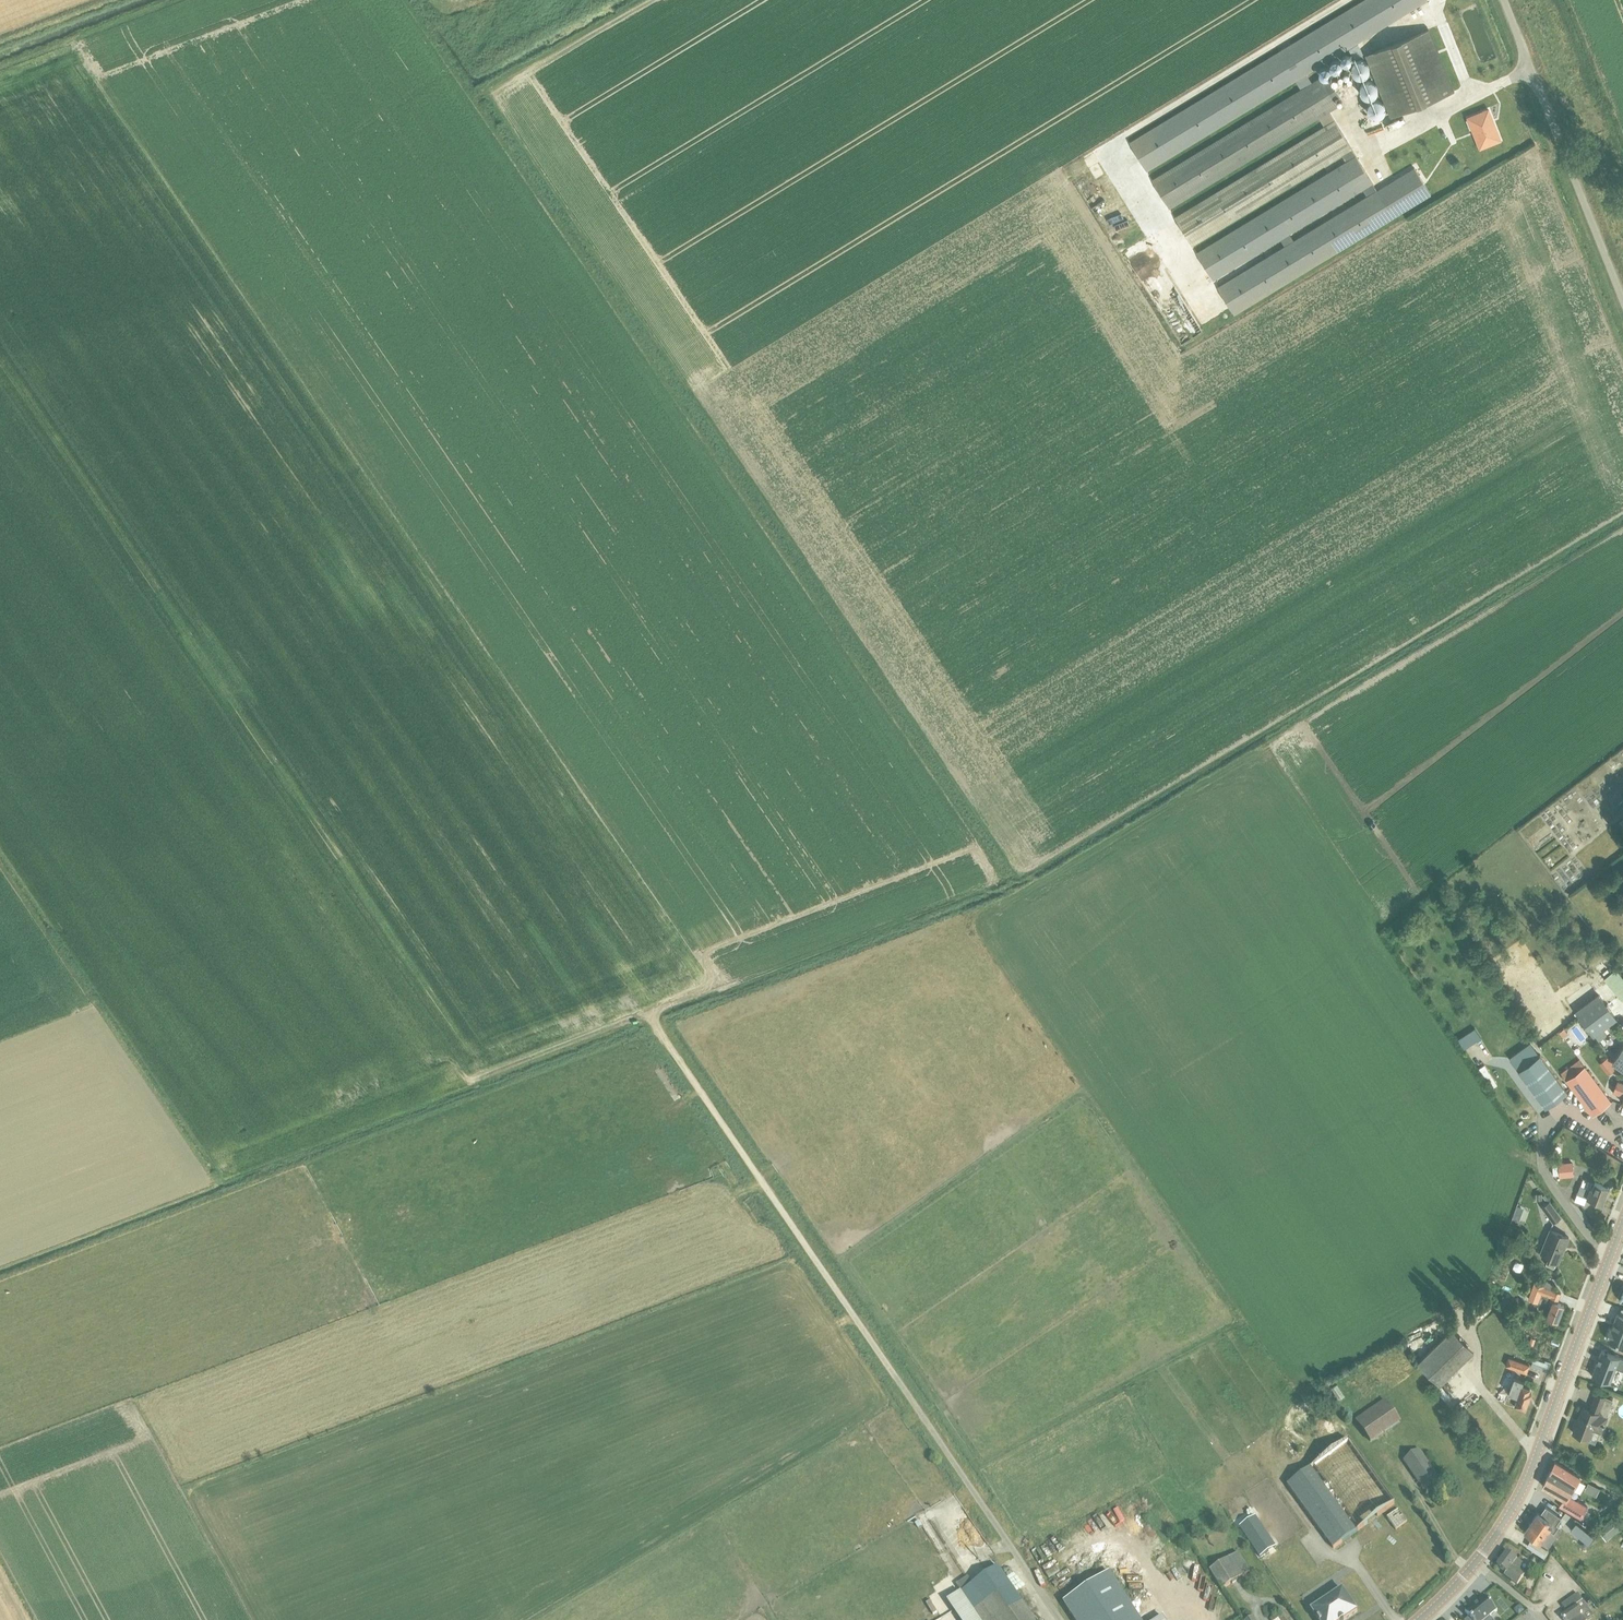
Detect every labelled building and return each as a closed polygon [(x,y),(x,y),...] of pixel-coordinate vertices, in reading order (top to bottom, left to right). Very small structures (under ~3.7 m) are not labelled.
[(1335,120),(1329,111),(1338,105),(1321,77),(1312,83),(1306,73),(1427,0),(1364,0),(1130,142),(1147,170),(1298,79),(1303,88),(1152,179),(1170,208),(1320,116),(1325,126),(1175,217),(1192,245),(1343,154),(1347,162),(1197,253),(1214,281),(1364,190),(1368,196),(1217,287),(1235,315),(1394,219),(1432,196),(1414,168),(1377,190),(1363,166),(1352,148),(1335,120)] [(1392,116),(1453,91),(1428,30),(1367,55),(1392,116)] [(1343,57),(1343,59),(1343,60),(1343,61),(1344,63),(1346,63),(1347,64),(1349,63),(1350,63),(1351,61),(1352,60),(1352,59),(1352,57),(1351,56),(1350,55),(1349,54),(1347,54),(1346,54),(1344,55),(1343,56),(1343,57)] [(1331,63),(1331,65),(1331,66),(1332,68),(1333,69),(1334,70),(1336,71),(1337,71),(1339,71),(1340,70),(1342,69),(1343,68),(1343,66),(1344,65),(1343,63),(1343,62),(1342,60),(1340,59),(1339,59),(1337,58),(1336,59),(1334,59),(1333,60),(1332,61),(1331,63)] [(1352,67),(1352,69),(1352,71),(1353,73),(1354,75),(1355,76),(1357,77),(1359,78),(1361,78),(1363,78),(1365,77),(1367,76),(1368,75),(1369,73),(1370,71),(1370,69),(1370,67),(1369,65),(1368,63),(1367,62),(1365,60),(1363,60),(1361,59),(1359,60),(1357,60),(1355,62),(1354,63),(1353,65),(1352,67)] [(1320,70),(1320,72),(1320,73),(1321,75),(1322,76),(1323,77),(1325,78),(1326,78),(1328,78),(1329,77),(1331,76),(1332,75),(1332,73),(1333,72),(1332,70),(1332,68),(1331,67),(1329,66),(1328,66),(1326,65),(1325,66),(1323,66),(1322,67),(1321,68),(1320,70)] [(1360,87),(1360,89),(1360,91),(1361,93),(1362,95),(1364,96),(1365,97),(1367,98),(1369,98),(1371,98),(1373,98),(1375,96),(1377,95),(1378,93),(1378,91),(1379,89),(1378,87),(1378,85),(1377,83),(1375,82),(1373,81),(1371,80),(1369,80),(1367,80),(1365,81),(1364,82),(1362,83),(1361,85),(1360,87)] [(1368,106),(1368,108),(1368,110),(1369,112),(1370,114),(1371,115),(1373,116),(1375,117),(1377,117),(1379,117),(1381,116),(1383,115),(1384,114),(1386,112),(1386,110),(1386,108),(1386,106),(1386,104),(1384,102),(1383,101),(1381,100),(1379,99),(1377,99),(1375,99),(1373,100),(1371,101),(1370,102),(1369,104),(1368,106)] [(1480,148),(1501,140),(1489,109),(1472,116),(1481,137),(1476,139),(1480,148)] [(1153,251),(1135,256),(1141,276),(1149,273),(1153,287),(1164,284),(1153,251)] [(1616,969),(1606,977),(1622,998),(1622,978),(1616,969)] [(1594,1036),(1617,1019),(1599,994),(1576,1011),(1594,1036)] [(1459,1039),(1465,1048),(1481,1037),(1476,1028),(1459,1039)] [(1559,1032),(1563,1037),(1568,1033),(1564,1028),(1559,1032)] [(1604,1030),(1596,1037),(1599,1041),(1607,1035),(1604,1030)] [(1613,1061),(1617,1066),(1622,1071),(1622,1047),(1613,1061)] [(1540,1055),(1519,1070),(1546,1107),(1567,1092),(1540,1055)] [(1608,1057),(1600,1063),(1605,1069),(1612,1063),(1608,1057)] [(1482,1066),(1494,1087),(1501,1083),(1488,1062),(1482,1066)] [(1563,1076),(1593,1115),(1611,1102),(1582,1062),(1571,1070),(1569,1067),(1562,1073),(1564,1075),(1563,1076)] [(1618,1080),(1613,1092),(1622,1096),(1622,1083),(1618,1080)] [(1572,1162),(1559,1163),(1560,1177),(1573,1175),(1573,1170),(1572,1162)] [(1602,1203),(1608,1187),(1595,1182),(1592,1189),(1581,1185),(1577,1193),(1602,1203)] [(1554,1222),(1561,1217),(1550,1201),(1542,1207),(1554,1222)] [(1516,1216),(1528,1218),(1530,1208),(1519,1206),(1516,1216)] [(1565,1248),(1569,1237),(1550,1229),(1541,1253),(1549,1256),(1548,1259),(1557,1263),(1564,1248),(1565,1248)] [(1521,1244),(1519,1235),(1510,1237),(1512,1245),(1521,1244)] [(1558,1321),(1564,1305),(1557,1302),(1561,1293),(1553,1290),(1555,1285),(1545,1281),(1546,1280),(1537,1277),(1529,1298),(1538,1302),(1542,1291),(1547,1293),(1547,1295),(1551,1296),(1550,1300),(1553,1301),(1547,1317),(1558,1321)] [(1503,1295),(1500,1303),(1509,1307),(1513,1300),(1503,1295)] [(1607,1337),(1608,1338),(1622,1344),(1622,1315),(1618,1313),(1614,1322),(1616,1323),(1615,1325),(1613,1325),(1612,1328),(1611,1327),(1607,1337)] [(1442,1383),(1473,1353),(1451,1330),(1420,1360),(1442,1383)] [(1592,1376),(1610,1383),(1616,1368),(1622,1370),(1622,1358),(1602,1350),(1592,1376)] [(1527,1373),(1530,1365),(1509,1358),(1506,1366),(1527,1373)] [(1544,1362),(1534,1358),(1531,1366),(1549,1372),(1553,1362),(1545,1359),(1544,1362)] [(1515,1378),(1509,1393),(1513,1394),(1518,1396),(1515,1404),(1526,1408),(1532,1392),(1529,1391),(1530,1387),(1523,1384),(1524,1381),(1517,1379),(1515,1378)] [(1442,1386),(1437,1391),(1445,1401),(1451,1397),(1442,1386)] [(1608,1416),(1614,1401),(1596,1394),(1591,1407),(1587,1406),(1587,1408),(1583,1406),(1579,1418),(1576,1417),(1572,1426),(1575,1427),(1573,1433),(1590,1439),(1593,1430),(1601,1433),(1608,1416)] [(1371,1441),(1400,1422),(1385,1401),(1356,1420),(1371,1441)] [(1349,1441),(1348,1441),(1313,1466),(1288,1485),(1294,1493),(1310,1516),(1326,1538),(1334,1549),(1334,1548),(1362,1528),(1394,1504),(1356,1451),(1350,1442),(1349,1442),(1349,1441)] [(1425,1490),(1439,1480),(1419,1450),(1405,1461),(1425,1490)] [(1548,1475),(1542,1485),(1563,1497),(1559,1506),(1581,1518),(1587,1508),(1588,1506),(1570,1496),(1569,1496),(1573,1489),(1580,1477),(1556,1461),(1550,1471),(1549,1471),(1547,1475),(1548,1475)] [(1538,1512),(1524,1532),(1533,1538),(1541,1543),(1551,1529),(1555,1532),(1560,1525),(1557,1524),(1562,1518),(1546,1506),(1541,1514),(1538,1512)] [(1399,1509),(1387,1517),(1396,1530),(1407,1521),(1399,1509)] [(1256,1516),(1240,1527),(1260,1558),(1276,1547),(1256,1516)] [(1106,1518),(1100,1523),(1109,1533),(1114,1528),(1106,1518)] [(1613,1519),(1599,1529),(1607,1539),(1620,1529),(1613,1519)] [(1576,1523),(1571,1530),(1588,1544),(1594,1538),(1576,1523)] [(1541,1543),(1535,1551),(1545,1558),(1550,1550),(1541,1543)] [(1517,1585),(1526,1573),(1520,1569),(1523,1564),(1517,1560),(1518,1560),(1507,1552),(1497,1566),(1506,1573),(1504,1575),(1517,1585)] [(1222,1589),(1250,1572),(1238,1553),(1210,1570),(1222,1589)] [(1186,1560),(1179,1563),(1183,1571),(1190,1568),(1186,1560)] [(997,1567),(972,1584),(967,1577),(955,1585),(960,1592),(952,1598),(948,1600),(961,1619),(1034,1619),(997,1567)] [(1068,1569),(1054,1578),(1062,1591),(1076,1583),(1068,1569)] [(1064,1603),(1075,1619),(1140,1619),(1110,1573),(1064,1603)] [(1342,1590),(1336,1594),(1331,1597),(1331,1596),(1330,1596),(1330,1595),(1329,1595),(1328,1595),(1326,1595),(1325,1595),(1324,1596),(1323,1598),(1322,1598),(1322,1599),(1322,1601),(1323,1603),(1322,1603),(1320,1605),(1313,1610),(1312,1610),(1312,1611),(1318,1619),(1317,1619),(1318,1619),(1344,1619),(1357,1612),(1357,1611),(1356,1610),(1343,1590),(1343,1589),(1342,1590)] [(1561,1615),(1565,1619),(1588,1619),(1594,1616),(1578,1593),(1562,1604),(1566,1611),(1561,1615)] [(1466,1619),(1492,1619),(1490,1617),(1491,1616),(1496,1611),(1497,1612),(1497,1611),(1484,1596),(1484,1597),(1479,1601),(1470,1608),(1466,1612),(1465,1612),(1469,1617),(1466,1619)] [(931,1601),(926,1603),(933,1614),(937,1612),(931,1601)] [(1520,1605),(1514,1610),(1519,1615),(1525,1611),(1520,1605)]
